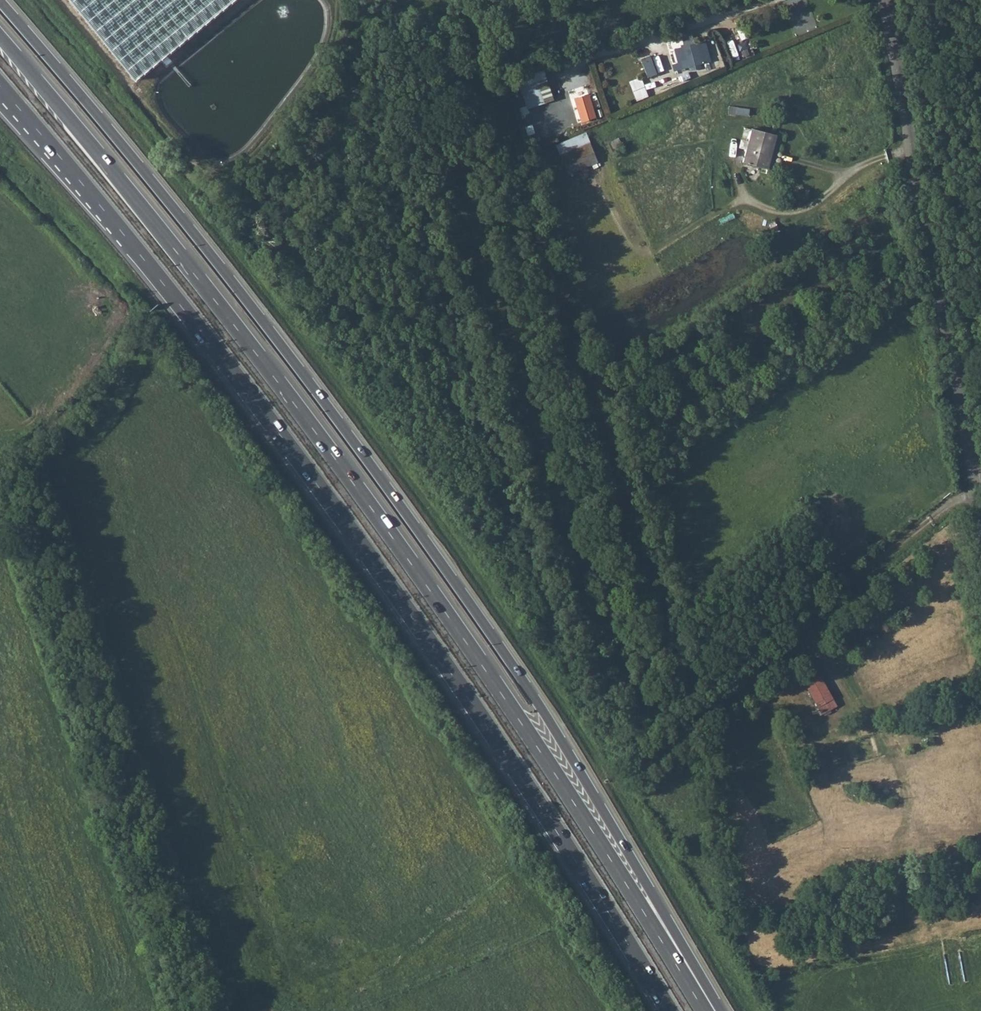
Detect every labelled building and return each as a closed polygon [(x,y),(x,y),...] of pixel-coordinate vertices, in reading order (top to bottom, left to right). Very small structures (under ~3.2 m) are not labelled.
[(133,81),(233,0),(68,0),(133,81)] [(672,64),(674,71),(689,67),(690,70),(700,67),(696,52),(676,57),(678,63),(672,64)] [(630,81),(637,100),(649,95),(642,77),(630,81)] [(527,108),(545,103),(539,81),(521,86),(527,108)] [(582,122),(598,117),(591,93),(575,97),(582,122)] [(553,96),(547,99),(551,108),(557,105),(553,96)] [(751,128),(742,162),(763,167),(772,133),(751,128)] [(556,145),(568,174),(597,162),(585,133),(556,145)] [(817,671),(802,679),(817,706),(832,697),(817,671)]
